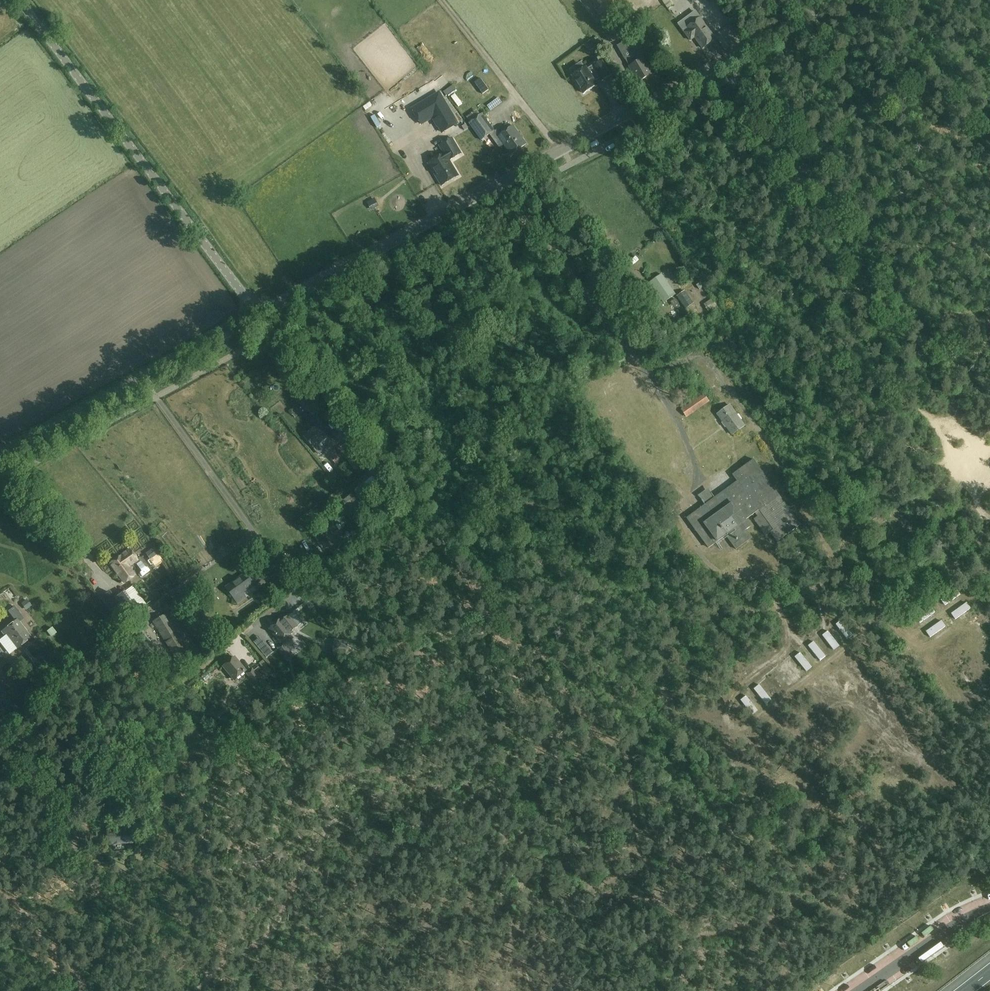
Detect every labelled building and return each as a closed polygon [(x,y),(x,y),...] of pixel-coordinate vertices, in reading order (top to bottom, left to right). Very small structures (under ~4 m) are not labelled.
[(600,17),(609,10),(601,0),(587,0),(600,17)] [(676,11),(669,0),(668,0),(661,5),(669,16),(676,11)] [(716,39),(700,18),(687,28),(689,30),(685,33),(691,41),(695,38),(703,49),(716,39)] [(617,46),(625,60),(629,67),(638,83),(652,74),(643,59),(639,52),(630,36),(627,38),(624,34),(615,39),(619,45),(617,46)] [(585,67),(572,75),(584,94),(597,86),(594,81),(599,77),(602,81),(610,75),(601,60),(592,65),(593,67),(588,71),(585,67)] [(385,104),(390,103),(387,95),(382,97),(385,104)] [(441,135),(457,125),(441,98),(414,114),(422,128),(433,122),(441,135)] [(468,124),(481,141),(495,131),(482,114),(468,124)] [(453,132),(461,144),(470,138),(461,126),(453,132)] [(511,155),(527,144),(513,126),(498,137),(511,155)] [(429,163),(442,186),(458,176),(449,161),(461,154),(452,138),(440,145),(445,154),(429,163)] [(662,274),(649,283),(664,303),(676,295),(662,274)] [(685,309),(694,303),(685,291),(677,296),(685,309)] [(712,299),(703,305),(708,312),(710,311),(712,312),(718,308),(712,299)] [(691,415),(709,402),(703,394),(685,406),(691,415)] [(730,405),(718,414),(733,435),(745,426),(730,405)] [(331,436),(330,437),(319,424),(308,433),(323,451),(335,441),(331,436)] [(337,465),(348,457),(355,465),(361,460),(353,450),(355,448),(349,440),(341,447),(338,443),(332,447),(336,451),(329,456),(337,465)] [(316,460),(307,467),(311,472),(320,465),(316,460)] [(778,542),(801,525),(753,460),(733,475),(737,481),(715,498),(711,493),(701,500),(705,505),(687,518),(709,547),(716,542),(746,521),(746,520),(759,510),(774,530),(771,532),(778,542)] [(711,490),(714,495),(734,483),(727,472),(723,474),(726,480),(711,490)] [(369,480),(355,490),(363,499),(376,489),(369,480)] [(379,488),(364,500),(368,505),(383,493),(379,488)] [(365,508),(354,493),(339,504),(350,519),(355,516),(363,527),(369,523),(360,512),(365,508)] [(374,515),(379,511),(375,506),(370,510),(374,515)] [(129,549),(109,563),(124,583),(134,576),(128,566),(137,560),(129,549)] [(153,558),(158,555),(153,549),(149,552),(153,558)] [(246,573),(226,587),(238,603),(270,581),(262,570),(250,579),(246,573)] [(941,601),(944,607),(961,599),(957,592),(941,601)] [(124,596),(117,601),(128,617),(136,611),(124,596)] [(156,612),(165,604),(158,597),(150,605),(156,612)] [(27,609),(31,606),(26,600),(22,603),(27,609)] [(949,614),(955,623),(972,611),(966,603),(949,614)] [(8,612),(15,622),(2,632),(11,644),(12,643),(16,649),(31,638),(19,622),(23,619),(14,607),(8,612)] [(916,618),(921,625),(936,616),(932,609),(916,618)] [(165,614),(152,622),(179,665),(199,653),(185,630),(178,635),(165,614)] [(292,634),(281,620),(270,629),(282,642),(292,634)] [(924,632),(930,641),(947,629),(941,621),(924,632)] [(57,633),(53,627),(48,631),(52,637),(57,633)] [(827,632),(821,637),(834,653),(840,648),(827,632)] [(337,639),(335,652),(348,654),(350,641),(337,639)] [(806,649),(821,665),(828,659),(813,643),(806,649)] [(286,658),(291,654),(284,644),(279,648),(286,658)] [(800,654),(794,659),(807,676),(813,670),(800,654)] [(236,680),(246,672),(235,658),(224,667),(236,680)] [(780,670),(793,686),(799,681),(786,664),(780,670)] [(247,674),(255,683),(260,679),(252,670),(247,674)] [(774,679),(769,683),(774,689),(778,685),(774,679)] [(16,722),(15,721),(23,714),(12,702),(13,701),(0,685),(0,736),(16,722)] [(767,708),(772,703),(759,687),(753,691),(767,708)] [(233,717),(225,706),(213,715),(221,726),(233,717)] [(133,830),(108,830),(108,844),(134,843),(133,830)] [(911,945),(922,938),(918,932),(907,939),(911,945)] [(868,965),(872,971),(880,966),(876,960),(868,965)] [(852,988),(848,981),(835,989),(837,990),(847,990),(852,988)]
